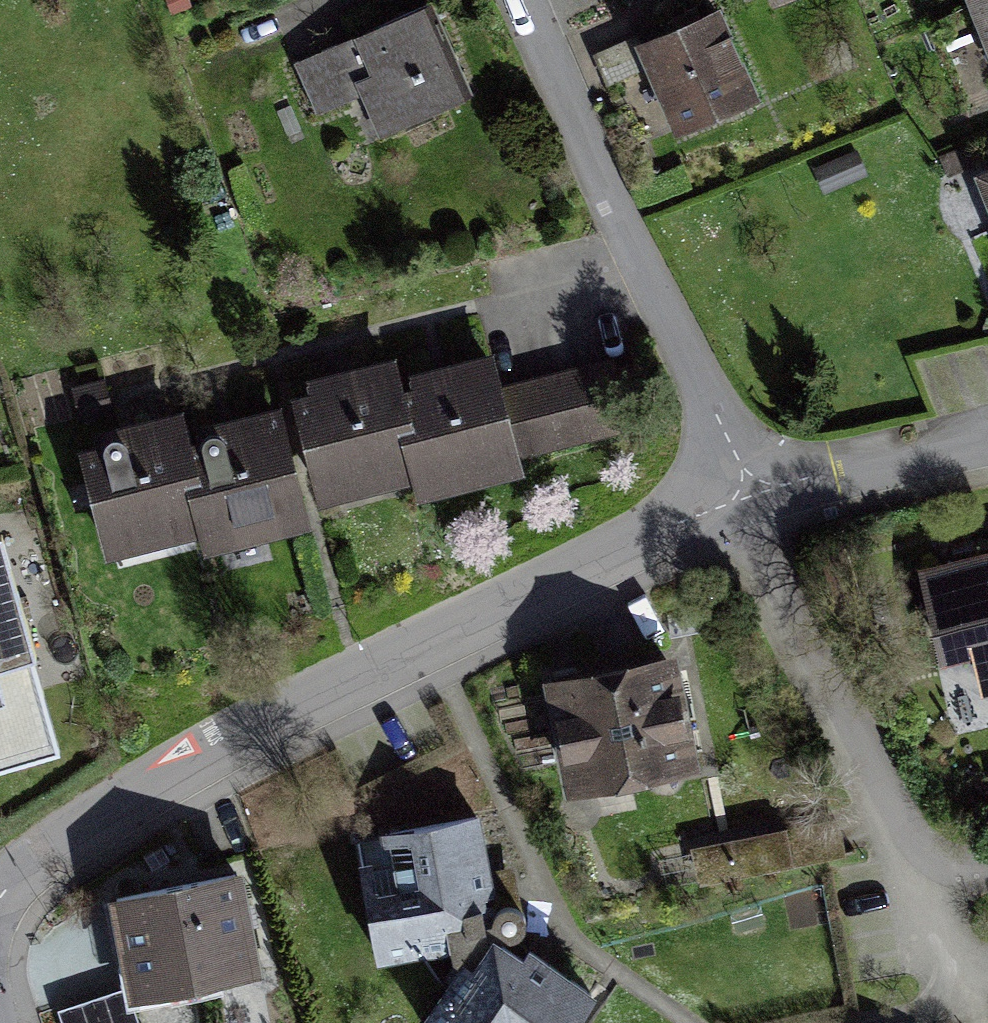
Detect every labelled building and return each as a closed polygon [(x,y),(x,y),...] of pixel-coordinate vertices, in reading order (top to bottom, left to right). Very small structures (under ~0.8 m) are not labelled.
[(987,59),(987,0),(967,0),(987,59)] [(474,108),(433,16),(392,33),(341,55),(382,148),(474,108)] [(682,147),(770,114),(735,21),(647,53),(664,97),(682,147)] [(456,378),(400,389),(421,489),(426,510),(531,488),(525,460),(511,396),(505,367),(456,378)] [(354,377),(288,391),(295,422),(314,512),(421,489),(400,389),(395,368),(354,377)] [(525,460),(631,437),(617,373),(511,396),(525,460)] [(246,432),(190,444),(212,546),(216,565),(321,542),(314,512),(295,422),(246,432)] [(138,435),(83,447),(110,568),(212,546),(190,444),(186,425),(138,435)] [(93,749),(36,532),(0,541),(0,773),(93,749)] [(951,570),(987,692),(987,559),(951,570)] [(585,682),(555,686),(572,806),(654,795),(650,765),(680,761),(668,670),(585,682)] [(357,847),(378,965),(463,950),(481,959),(436,1022),(584,1022),(595,1007),(522,957),(529,951),(533,939),(532,930),(524,922),(516,919),(506,922),(481,821),(357,847)] [(233,876),(119,903),(130,949),(143,1008),(258,981),(233,876)] [(58,1004),(64,1022),(139,1022),(126,982),(58,1004)]
